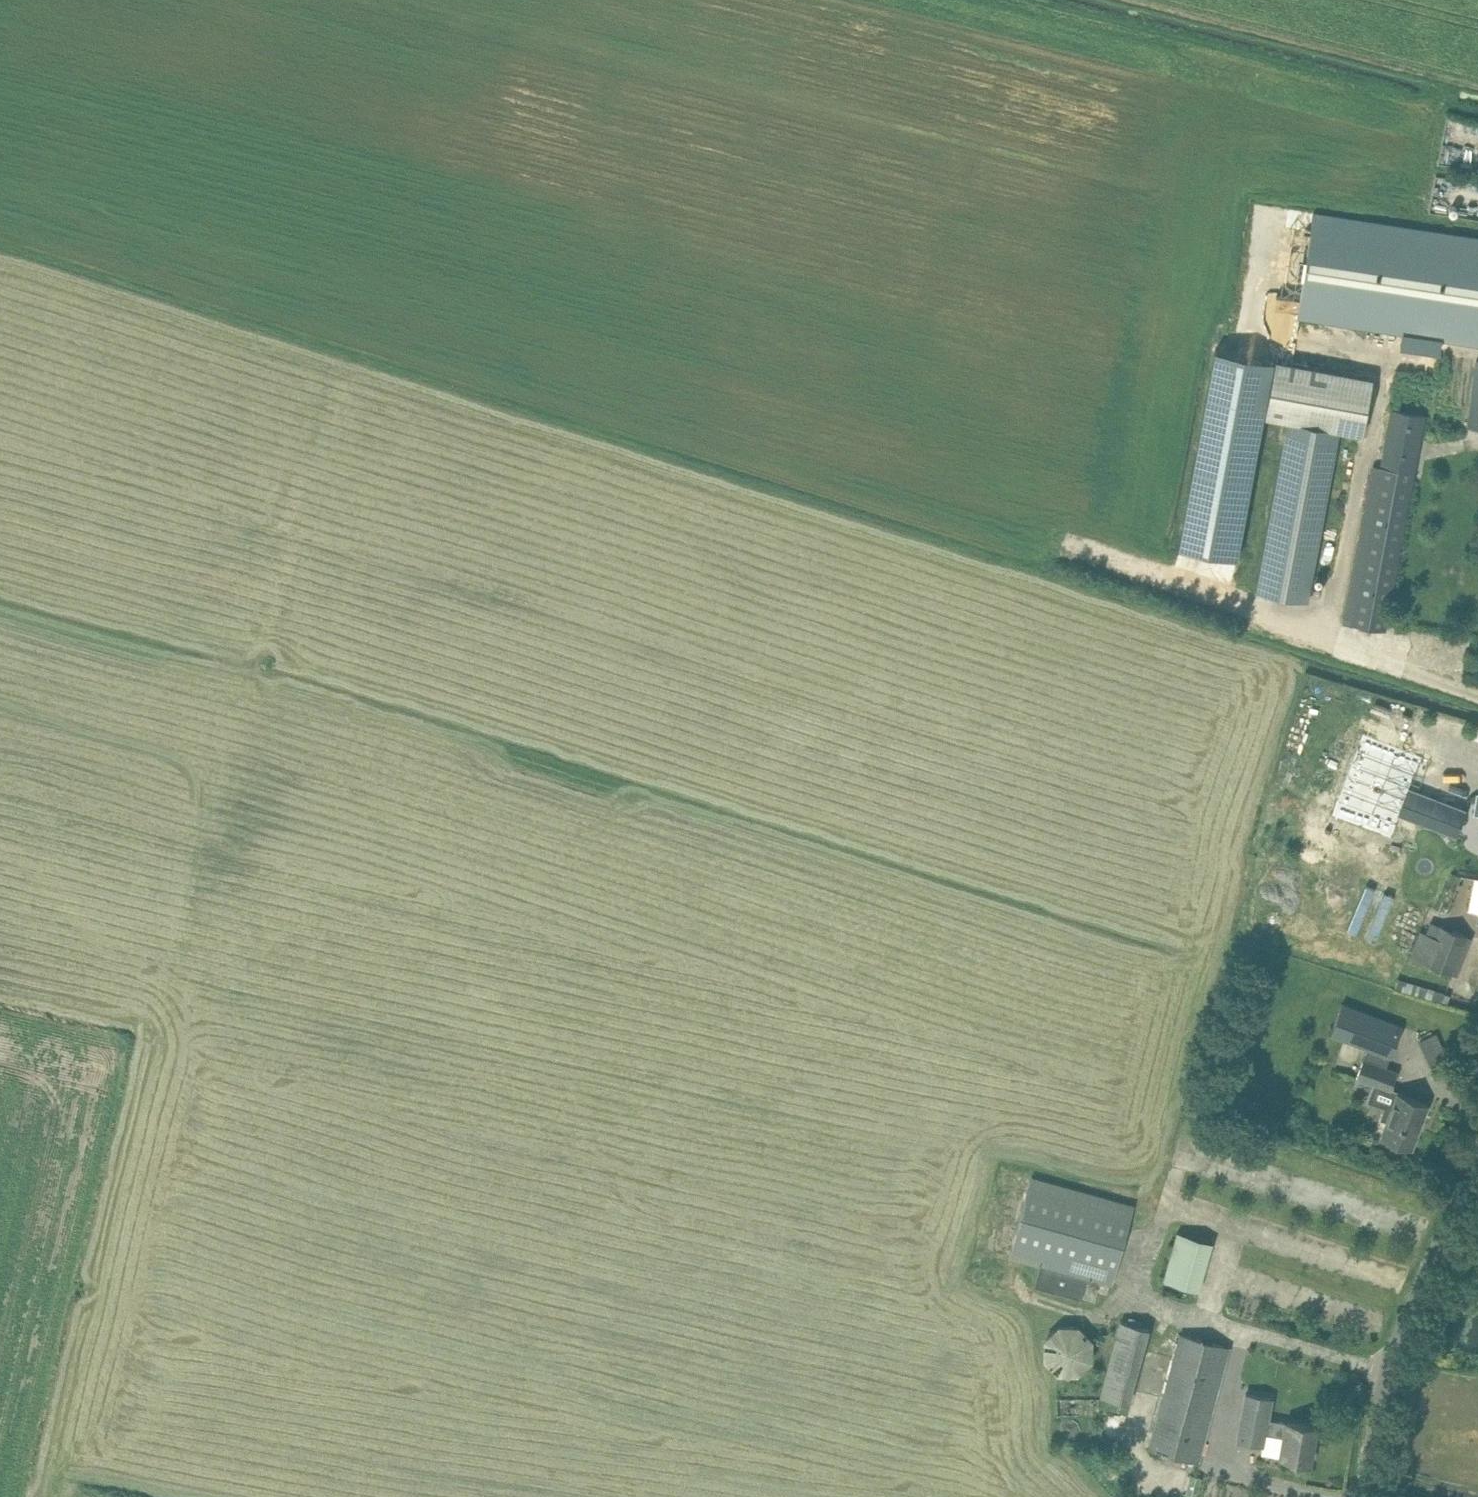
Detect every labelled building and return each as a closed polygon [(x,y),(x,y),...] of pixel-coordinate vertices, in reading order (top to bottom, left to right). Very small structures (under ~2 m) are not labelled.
[(1298,316),(1477,344),(1477,238),(1313,212),(1298,316)] [(1237,557),(1263,415),(1273,360),(1216,349),(1179,546),(1237,557)] [(1287,420),(1255,591),(1308,601),(1341,430),(1363,434),(1373,377),(1273,360),(1263,415),(1287,420)] [(1409,499),(1410,499),(1426,415),(1391,408),(1380,466),(1372,465),(1342,622),(1387,631),(1409,514),(1407,514),(1409,499)] [(1353,758),(1333,804),(1369,820),(1390,775),(1353,758)] [(1399,812),(1455,834),(1465,809),(1409,788),(1399,812)] [(1420,931),(1411,954),(1453,971),(1468,935),(1442,924),(1436,938),(1420,931)] [(1357,1077),(1372,1082),(1390,1090),(1397,1071),(1386,1067),(1402,1026),(1342,1003),(1330,1032),(1368,1047),(1357,1077)] [(1412,1147),(1428,1103),(1398,1092),(1394,1103),(1386,1100),(1380,1118),(1388,1120),(1382,1136),(1412,1147)] [(1134,1204),(1032,1176),(1009,1256),(1041,1265),(1035,1286),(1082,1299),(1086,1282),(1090,1283),(1092,1279),(1112,1284),(1134,1204)] [(1164,1278),(1200,1288),(1213,1241),(1177,1231),(1164,1278)] [(1100,1396),(1129,1404),(1149,1328),(1120,1321),(1100,1396)] [(1044,1360),(1058,1374),(1078,1374),(1093,1360),(1094,1340),(1079,1325),(1059,1324),(1044,1339),(1044,1360)] [(1179,1335),(1149,1448),(1197,1461),(1227,1347),(1179,1335)] [(1281,1456),(1291,1458),(1311,1462),(1317,1426),(1269,1417),(1272,1396),(1248,1392),(1239,1438),(1263,1442),(1265,1431),(1285,1434),(1281,1456)]
